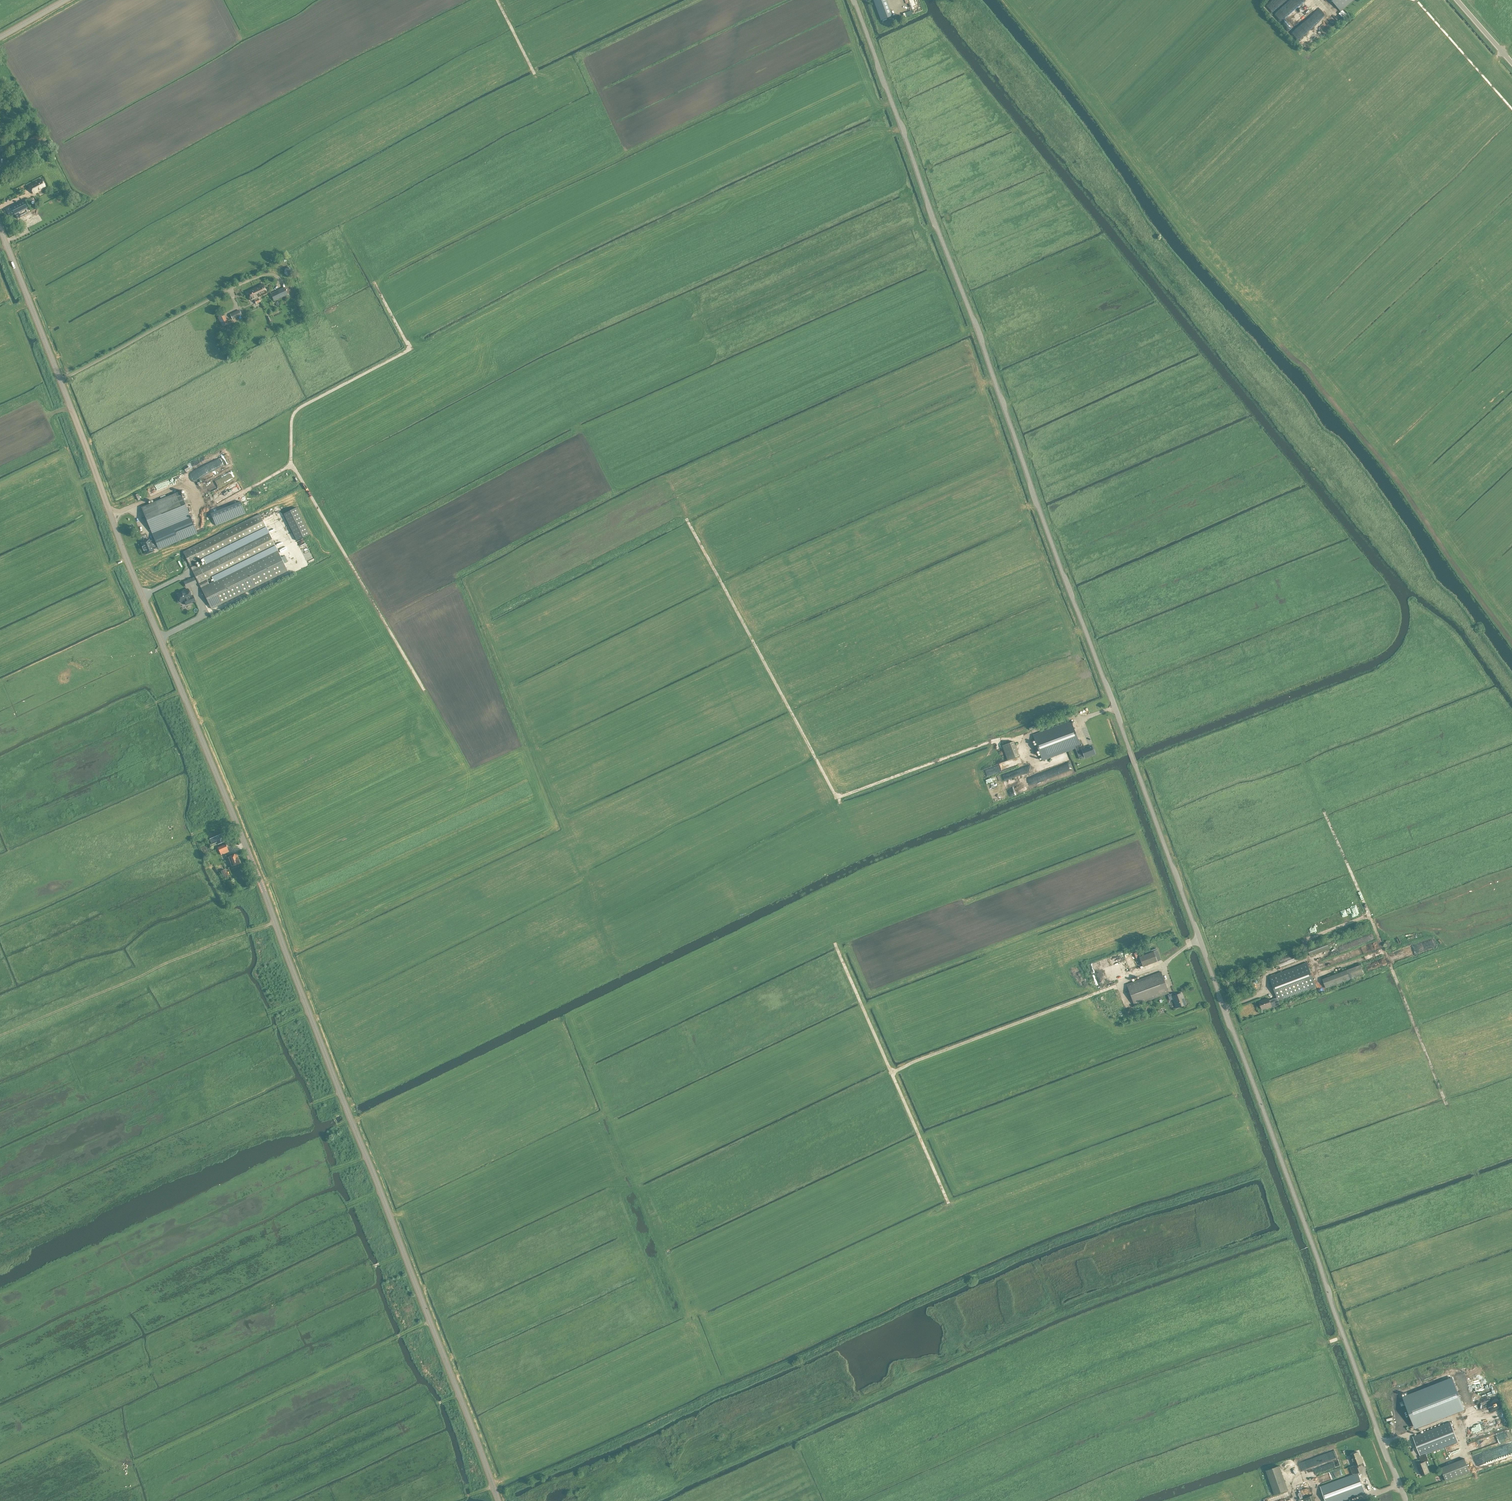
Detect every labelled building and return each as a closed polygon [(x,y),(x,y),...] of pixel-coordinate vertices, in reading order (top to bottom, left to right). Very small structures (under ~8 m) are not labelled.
[(892,16),(886,0),(873,0),(881,20),(892,16)] [(1312,7),(1306,0),(1270,0),(1266,4),(1279,20),(1287,14),(1291,19),(1293,18),(1294,19),(1296,18),(1297,19),(1312,7)] [(1342,10),(1354,0),(1333,0),(1342,10)] [(0,76),(0,81),(2,84),(4,82),(8,89),(13,86),(7,75),(8,75),(7,72),(0,76)] [(28,150),(47,140),(43,132),(24,142),(28,150)] [(0,168),(0,175),(13,169),(10,163),(0,168)] [(32,194),(46,187),(42,179),(36,182),(27,186),(32,194)] [(101,194),(98,189),(91,193),(93,198),(101,194)] [(24,200),(11,206),(6,208),(9,217),(15,214),(17,218),(20,216),(19,212),(27,208),(24,200)] [(285,268),(284,273),(287,276),(292,274),(293,270),(289,267),(285,268)] [(253,288),(260,302),(259,298),(260,298),(260,297),(260,296),(267,293),(263,284),(253,288)] [(274,301),(289,293),(285,287),(284,286),(270,293),(274,301)] [(260,302),(253,288),(247,291),(251,300),(254,299),(256,304),(260,302)] [(233,319),(242,315),(239,309),(230,314),(233,319)] [(218,316),(222,327),(228,324),(223,314),(218,316)] [(223,450),(203,458),(196,463),(197,463),(178,480),(198,471),(200,470),(202,469),(204,468),(206,467),(209,464),(218,460),(225,454),(224,452),(223,450)] [(225,461),(216,470),(221,474),(229,465),(225,461)] [(220,485),(220,484),(235,477),(232,471),(206,485),(209,491),(220,485)] [(231,491),(234,489),(236,491),(242,487),(237,481),(229,487),(231,491)] [(146,554),(154,551),(197,533),(191,517),(180,491),(141,507),(154,539),(150,540),(150,538),(141,542),(146,554)] [(212,513),(217,525),(245,513),(241,501),(212,513)] [(283,513),(297,540),(309,534),(296,507),(283,513)] [(260,514),(183,552),(211,608),(288,571),(277,550),(209,584),(207,580),(275,545),(269,532),(197,568),(195,562),(266,526),(260,514)] [(184,601),(186,605),(195,601),(193,595),(191,596),(188,589),(183,590),(184,591),(177,594),(180,602),(184,601)] [(1102,702),(1091,702),(1092,711),(1102,710),(1102,702)] [(1078,753),(1082,752),(1084,757),(1095,754),(1092,748),(1091,745),(1084,748),(1083,744),(1080,744),(1071,721),(1033,736),(1042,760),(1075,748),(1078,753)] [(1007,760),(1019,755),(1014,741),(1002,745),(1007,760)] [(999,762),(1002,775),(1012,773),(1010,766),(1014,765),(1013,760),(999,762)] [(1047,775),(1056,772),(1055,770),(1064,768),(1069,766),(1068,763),(1045,770),(1047,775)] [(1024,779),(1011,781),(1010,776),(1004,777),(1007,790),(1025,786),(1024,779)] [(221,834),(208,839),(210,844),(217,842),(218,844),(224,841),(221,834)] [(240,863),(236,853),(227,856),(231,866),(240,863)] [(1383,941),(1387,949),(1392,947),(1387,939),(1383,941)] [(1330,949),(1327,940),(1308,948),(1311,956),(1330,949)] [(1158,961),(1154,951),(1139,957),(1143,966),(1158,961)] [(1276,968),(1300,959),(1297,952),(1273,961),(1276,968)] [(1343,954),(1320,962),(1322,968),(1326,967),(1327,971),(1332,969),(1330,964),(1344,959),(1343,954)] [(1277,997),(1278,1000),(1316,986),(1307,962),(1269,976),(1277,997)] [(1326,988),(1364,974),(1360,964),(1322,979),(1326,988)] [(1161,971),(1127,984),(1134,1006),(1169,993),(1161,971)] [(1108,982),(1108,985),(1101,985),(1101,990),(1107,991),(1107,986),(1111,986),(1111,982),(1108,982)] [(1186,1004),(1182,993),(1173,996),(1172,993),(1168,995),(1169,1000),(1173,999),(1176,1008),(1186,1004)] [(1277,997),(1269,1000),(1269,998),(1259,1002),(1262,1009),(1266,1008),(1271,1006),(1272,1007),(1280,1004),(1278,1000),(1277,997)] [(1452,1377),(1403,1396),(1414,1426),(1464,1407),(1452,1377)] [(1483,1408),(1499,1404),(1498,1398),(1481,1402),(1483,1408)] [(1464,1417),(1476,1413),(1474,1406),(1462,1410),(1464,1417)] [(1465,1427),(1501,1414),(1499,1408),(1468,1419),(1469,1422),(1464,1424),(1465,1427)] [(1505,1419),(1465,1429),(1466,1434),(1506,1424),(1505,1419)] [(1429,1472),(1425,1461),(1429,1460),(1426,1454),(1458,1441),(1450,1421),(1413,1436),(1420,1456),(1419,1456),(1421,1461),(1420,1461),(1421,1463),(1417,1464),(1421,1475),(1429,1472)] [(1494,1440),(1503,1437),(1506,1436),(1505,1432),(1506,1432),(1505,1430),(1488,1435),(1489,1438),(1493,1437),(1494,1440)] [(1333,1451),(1302,1460),(1305,1470),(1307,1477),(1316,1474),(1316,1476),(1340,1469),(1337,1458),(1334,1458),(1333,1451)] [(1354,1465),(1350,1467),(1352,1474),(1320,1486),(1325,1500),(1343,1500),(1366,1493),(1358,1473),(1359,1472),(1358,1467),(1359,1467),(1358,1464),(1363,1462),(1361,1457),(1360,1458),(1358,1452),(1350,1455),(1354,1465)] [(1464,1458),(1441,1467),(1446,1480),(1469,1471),(1464,1458)] [(1288,1488),(1279,1464),(1266,1469),(1274,1493),(1288,1488)] [(439,1497),(440,1500),(441,1500),(463,1492),(462,1488),(439,1497)]
